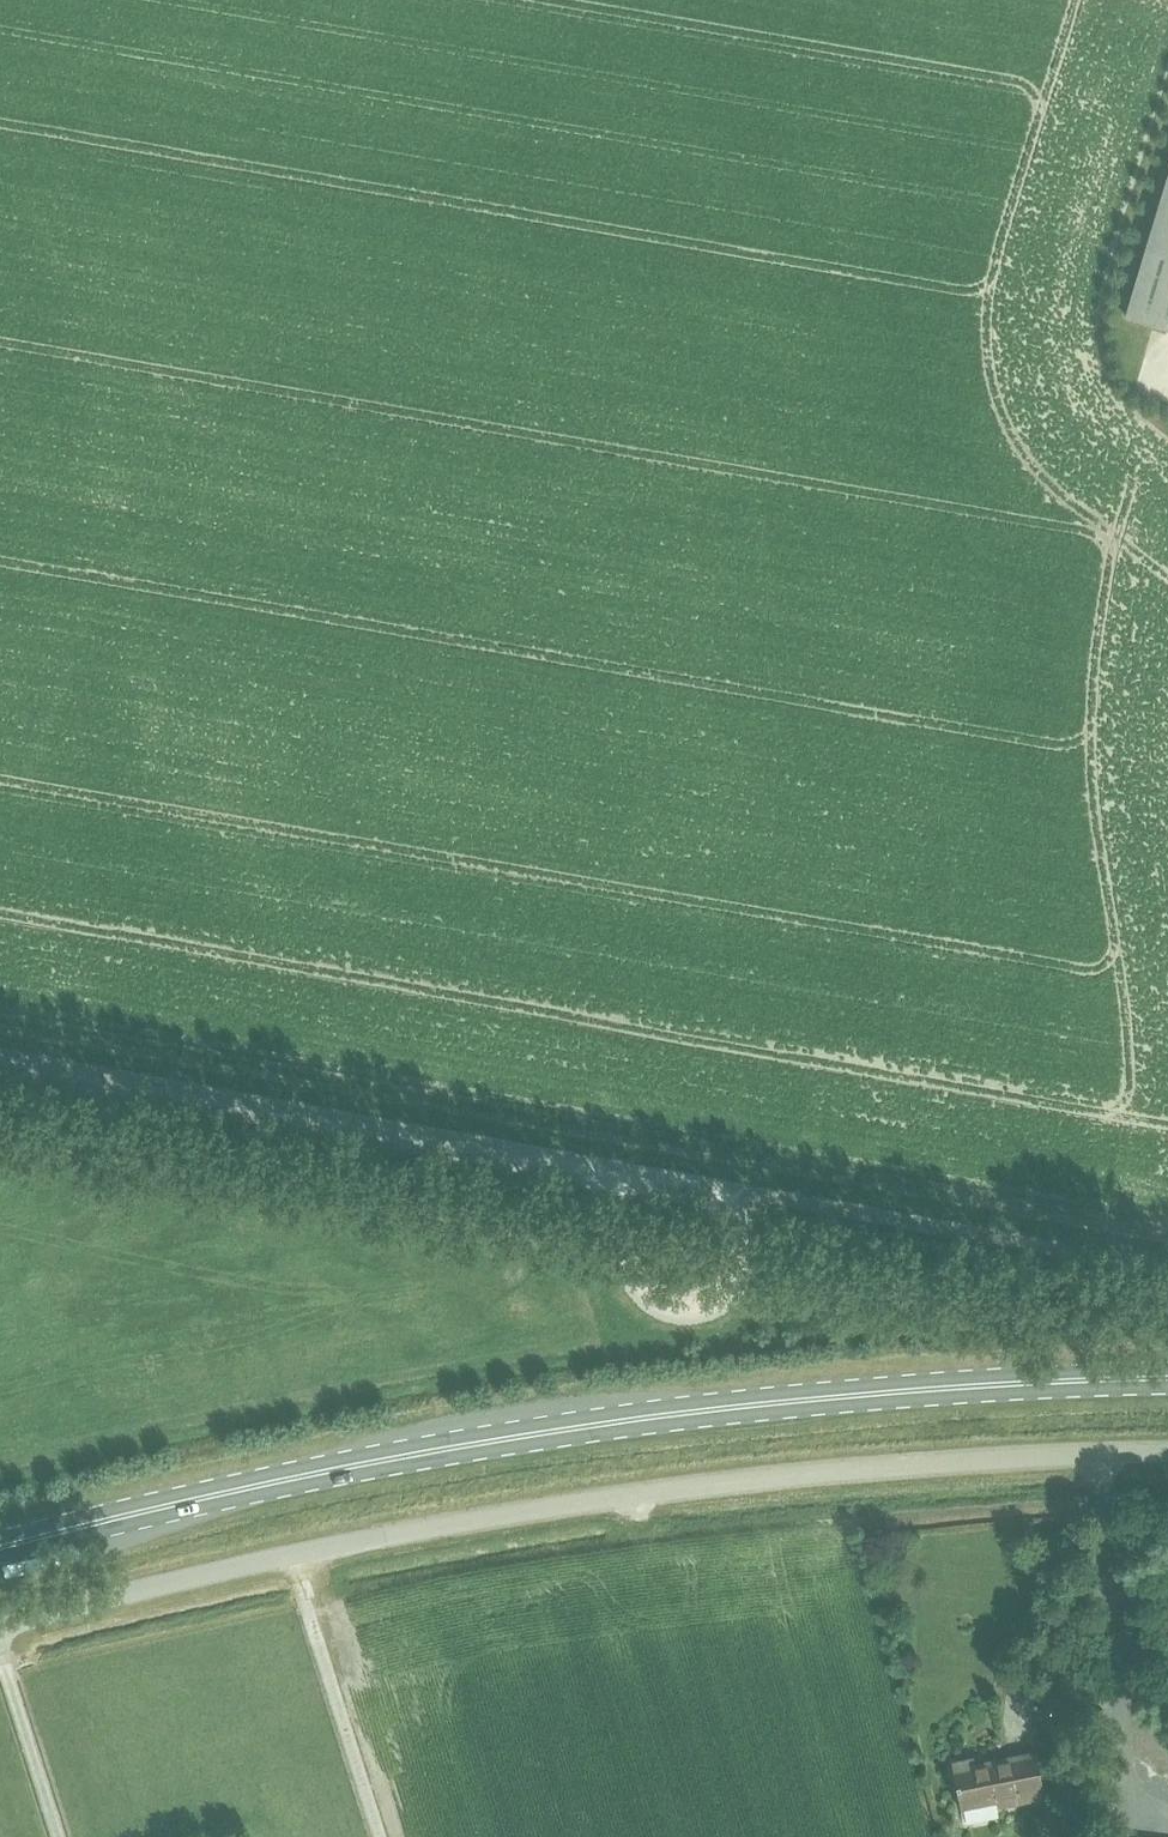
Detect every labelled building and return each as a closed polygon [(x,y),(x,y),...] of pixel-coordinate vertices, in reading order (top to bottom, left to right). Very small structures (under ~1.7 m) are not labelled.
[(1126,316),(1167,329),(1167,177),(1126,316)] [(974,1758),(951,1763),(960,1808),(996,1801),(997,1806),(1045,1797),(1036,1752),(975,1764),(974,1758)]
